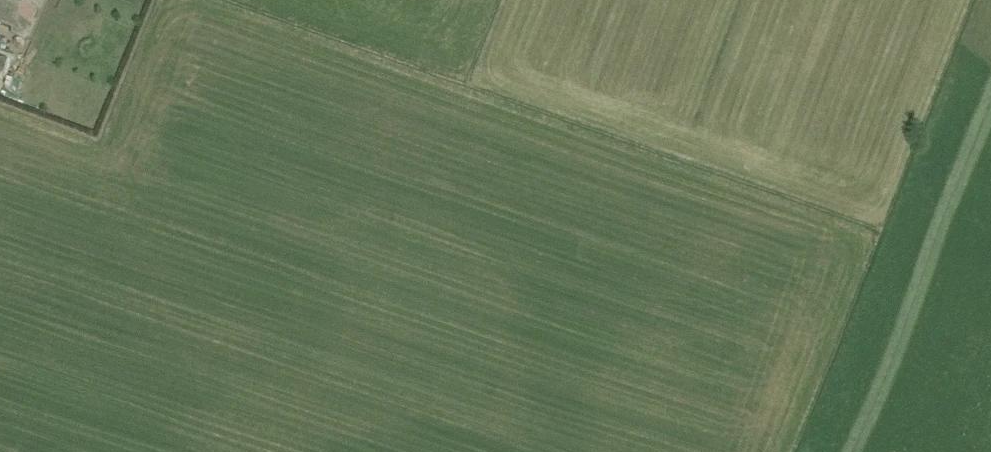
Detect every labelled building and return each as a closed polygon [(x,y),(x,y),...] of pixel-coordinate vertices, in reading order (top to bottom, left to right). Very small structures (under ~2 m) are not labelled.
[(1,26),(12,30),(12,35),(25,40),(40,0),(0,0),(0,27),(1,26)]
